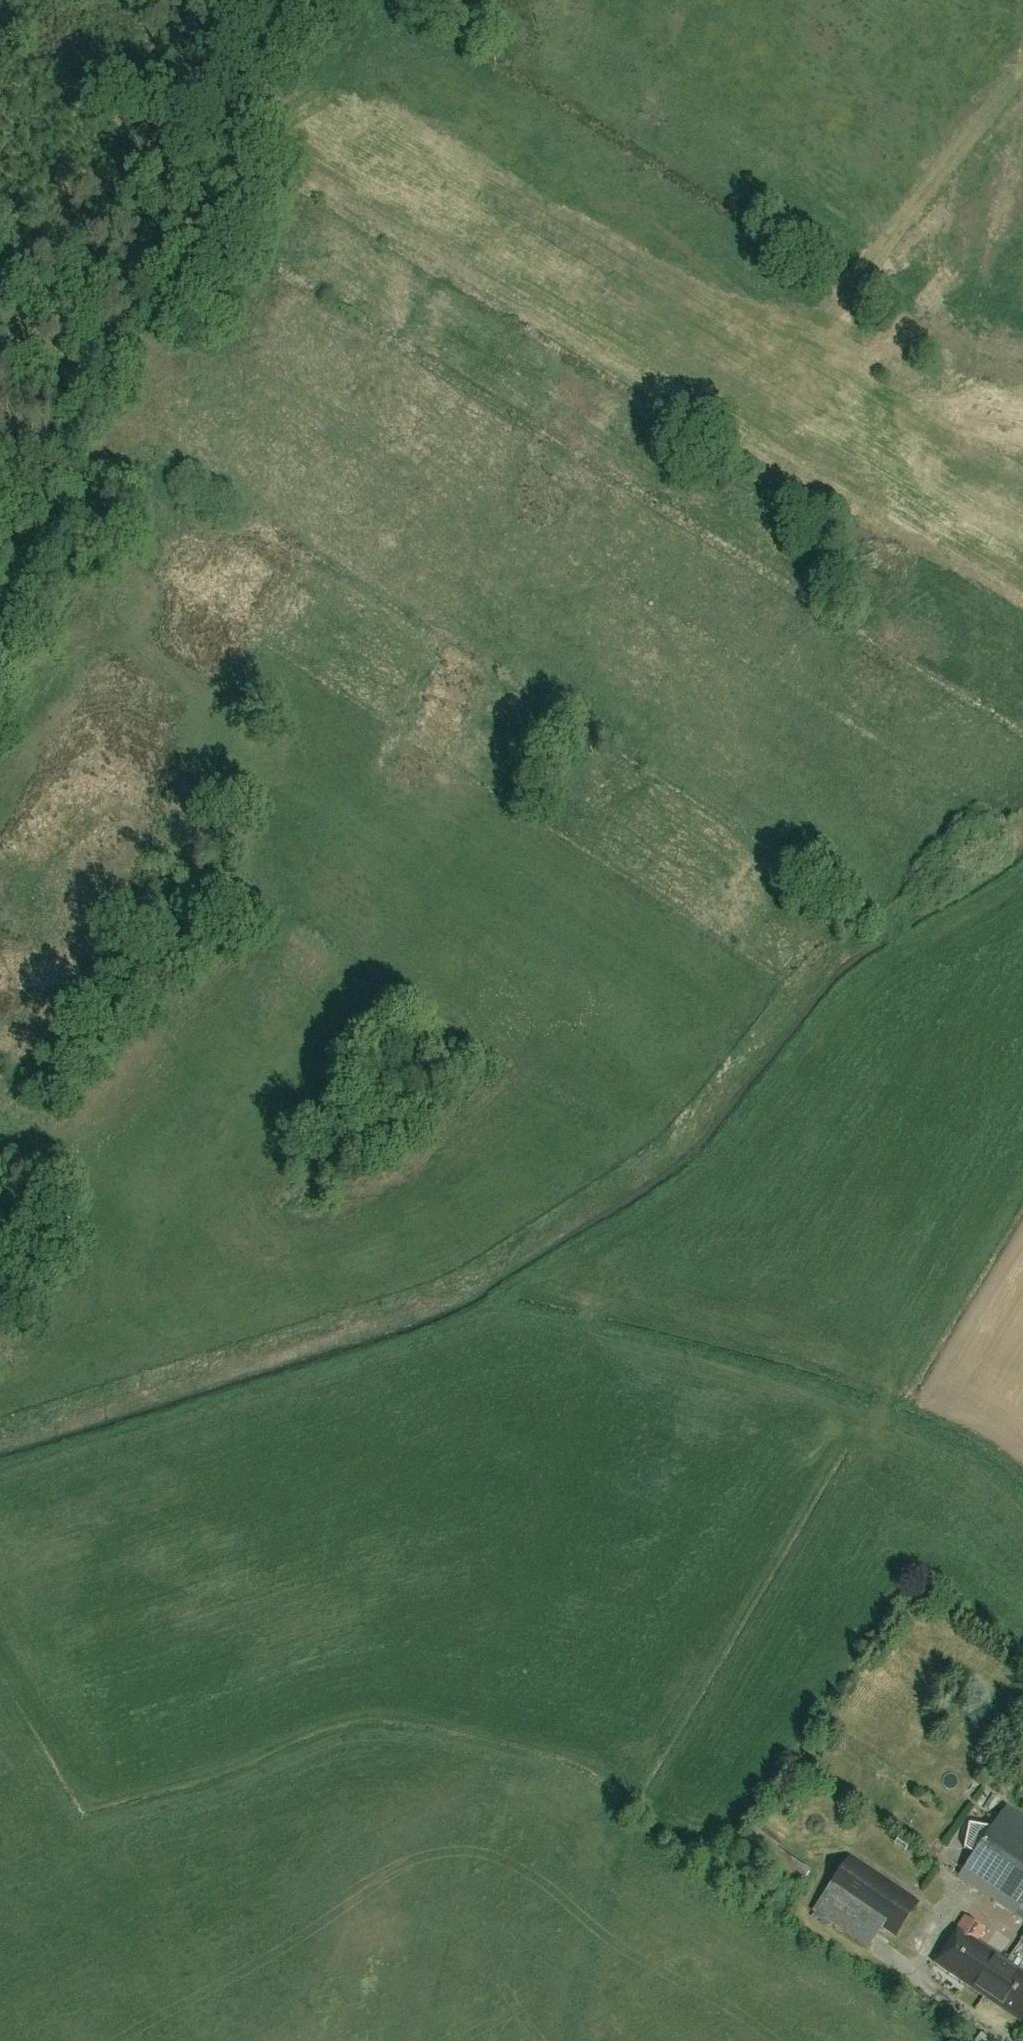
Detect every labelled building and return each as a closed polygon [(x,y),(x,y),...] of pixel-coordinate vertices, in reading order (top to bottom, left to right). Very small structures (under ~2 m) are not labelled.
[(959,1876),(1022,1920),(1022,1818),(1007,1807),(992,1828),(969,1824),(963,1848),(974,1855),(959,1876)] [(794,1893),(811,1870),(778,1847),(782,1841),(756,1822),(734,1850),(794,1893)] [(894,1936),(917,1903),(849,1857),(812,1911),(868,1948),(881,1928),(894,1936)] [(934,1962),(977,1992),(1000,1959),(975,1942),(984,1929),(965,1916),(934,1962)] [(1000,1959),(977,1992),(1021,2021),(1022,2018),(1022,1974),(1000,1959)]
